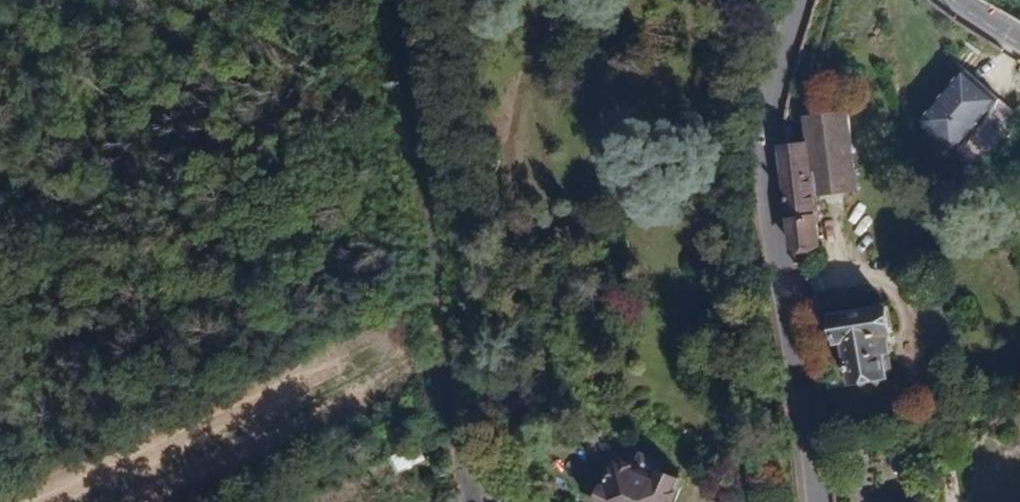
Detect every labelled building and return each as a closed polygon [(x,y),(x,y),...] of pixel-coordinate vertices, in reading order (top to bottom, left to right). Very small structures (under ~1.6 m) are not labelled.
[(956,153),(1001,102),(965,71),(921,122),(956,153)] [(808,152),(786,154),(785,175),(793,250),(819,247),(815,200),(857,195),(848,118),(806,122),(808,152)] [(894,308),(831,317),(836,349),(844,347),(850,387),(894,381),(891,359),(897,358),(894,339),(898,339),(894,308)] [(623,456),(602,501),(678,501),(688,480),(662,469),(661,473),(623,456)]
